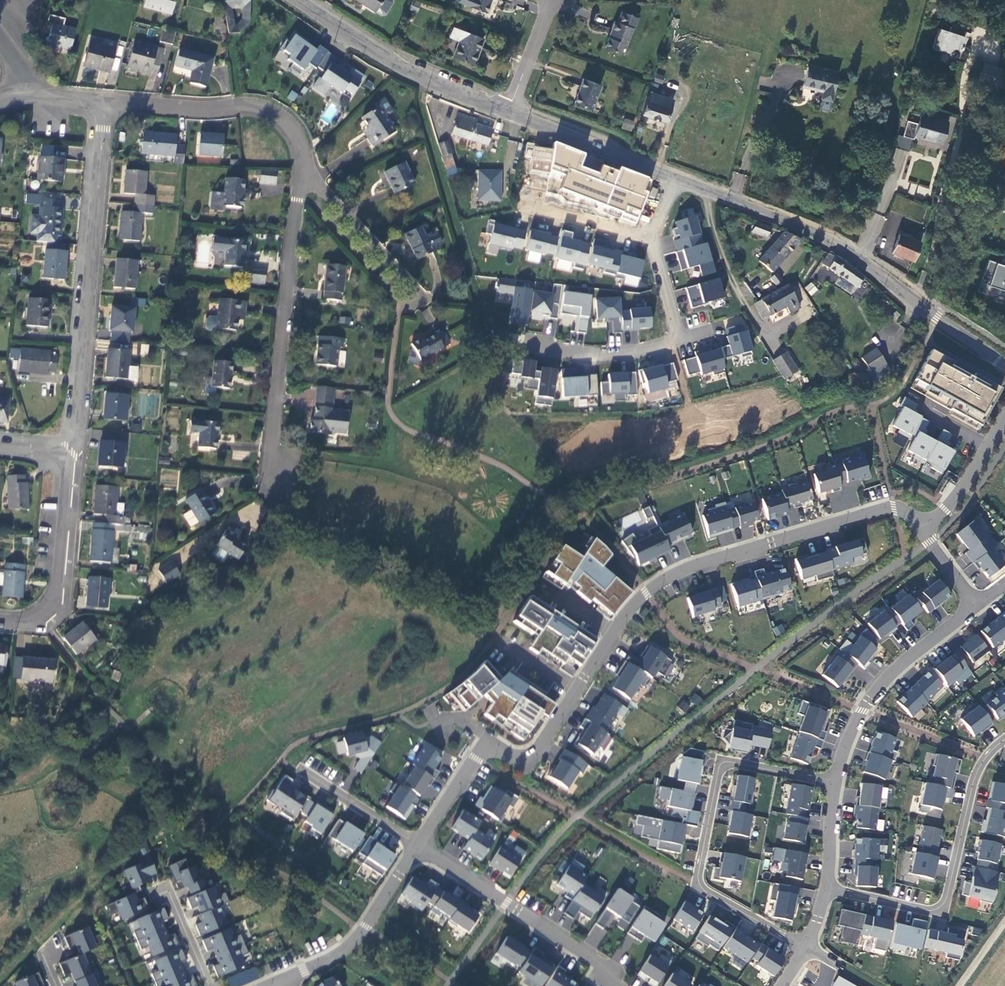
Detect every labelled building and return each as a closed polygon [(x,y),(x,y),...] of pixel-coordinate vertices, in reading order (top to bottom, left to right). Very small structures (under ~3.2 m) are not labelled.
[(144,7),(170,14),(174,0),(146,0),(144,7)] [(375,12),(375,11),(382,14),(385,14),(392,2),(391,0),(355,0),(375,12)] [(486,13),(491,0),(453,0),(486,13)] [(250,1),(223,1),(229,33),(240,33),(250,22),(250,1)] [(615,21),(604,48),(622,55),(632,29),(633,29),(638,18),(622,12),(617,22),(615,21)] [(52,24),(46,45),(70,51),(76,31),(63,27),(65,19),(49,15),(47,23),(52,24)] [(939,28),(932,48),(958,57),(965,37),(957,34),(959,29),(968,32),(971,24),(952,18),(948,31),(939,28)] [(453,57),(473,65),(483,38),(452,27),(449,36),(459,40),(453,57)] [(159,42),(173,45),(176,32),(163,29),(159,42)] [(315,70),(317,68),(327,53),(319,47),(317,49),(316,51),(309,47),(311,45),(295,34),(290,43),(286,40),(280,49),(290,57),(287,61),(293,65),(289,69),(299,76),(307,65),(315,70)] [(453,54),(458,42),(448,38),(443,50),(453,54)] [(115,49),(90,43),(84,67),(108,74),(115,49)] [(134,43),(128,67),(150,73),(152,69),(158,70),(163,51),(134,43)] [(179,50),(175,67),(193,71),(189,84),(205,88),(213,59),(179,50)] [(341,62),(327,53),(317,68),(325,73),(320,79),(319,78),(312,88),(323,96),(330,87),(341,94),(344,90),(352,96),(364,78),(352,70),(348,74),(345,72),(344,73),(337,69),(341,62)] [(992,81),(996,67),(983,63),(979,77),(992,81)] [(808,67),(803,86),(823,91),(822,98),(831,100),(837,73),(808,67)] [(979,77),(976,87),(993,93),(995,87),(1001,71),(1001,69),(996,67),(992,81),(979,77)] [(1001,71),(995,87),(1002,89),(1004,80),(1004,72),(1001,71)] [(654,82),(662,84),(664,76),(656,74),(654,82)] [(583,78),(574,103),(591,110),(600,85),(583,78)] [(652,83),(642,114),(666,122),(673,100),(655,94),(658,85),(652,83)] [(287,98),(294,101),(298,93),(291,90),(287,98)] [(368,128),(373,135),(367,139),(372,146),(394,132),(385,117),(393,112),(384,98),(375,104),(378,108),(362,119),(368,128)] [(487,146),(492,130),(476,125),(477,120),(458,114),(451,134),(487,146)] [(941,144),(947,123),(920,115),(918,124),(907,121),(902,136),(913,139),(915,135),(931,140),(931,141),(941,144)] [(499,140),(500,136),(503,125),(479,116),(477,120),(476,125),(492,130),(497,132),(495,139),(499,140)] [(625,118),(620,128),(631,132),(635,122),(625,118)] [(367,139),(373,135),(368,128),(363,132),(367,139)] [(173,156),(173,164),(183,165),(185,147),(175,146),(175,136),(143,133),(142,154),(173,156)] [(221,157),(223,137),(200,135),(198,155),(221,157)] [(442,157),(444,163),(452,160),(446,142),(438,145),(443,157),(442,157)] [(603,163),(554,143),(553,151),(550,172),(564,177),(559,191),(636,220),(652,181),(619,169),(617,173),(601,167),(603,163)] [(550,172),(553,151),(537,149),(538,146),(527,144),(525,157),(532,158),(530,172),(541,173),(540,176),(549,177),(550,172)] [(63,160),(40,158),(38,181),(61,183),(63,160)] [(455,167),(452,160),(444,163),(446,170),(455,167)] [(415,185),(404,163),(384,172),(395,195),(415,185)] [(256,169),(255,176),(261,177),(261,183),(275,184),(277,171),(256,169)] [(135,195),(134,206),(153,207),(154,196),(144,195),(146,172),(126,170),(124,194),(135,195)] [(501,171),(478,171),(478,185),(479,185),(478,201),(501,202),(501,171)] [(743,186),(746,175),(735,172),(732,183),(743,186)] [(225,178),(224,193),(222,206),(224,206),(241,208),(244,180),(225,178)] [(42,216),(32,215),(30,234),(38,234),(40,235),(40,239),(53,240),(53,236),(57,236),(60,236),(63,209),(60,209),(61,201),(59,201),(60,194),(44,192),(43,200),(41,200),(41,207),(43,207),(42,216)] [(224,212),(224,206),(222,206),(224,193),(211,192),(209,211),(224,212)] [(152,215),(153,207),(134,206),(134,213),(121,212),(119,241),(139,242),(142,214),(152,215)] [(674,241),(677,252),(703,245),(695,217),(676,222),(677,228),(673,230),(676,241),(674,241)] [(522,250),(526,233),(500,228),(501,224),(489,221),(486,235),(491,236),(489,245),(500,248),(500,249),(511,252),(512,248),(522,250)] [(766,238),(772,228),(757,222),(751,232),(766,238)] [(404,235),(416,261),(433,252),(433,251),(439,248),(441,243),(437,233),(432,232),(425,235),(421,227),(404,235)] [(554,256),(558,240),(549,238),(550,234),(539,231),(538,234),(530,232),(525,251),(545,256),(545,254),(554,256)] [(892,253),(912,261),(920,242),(915,241),(916,238),(900,231),(892,253)] [(583,271),(590,244),(580,241),(580,244),(571,241),(573,234),(562,232),(556,259),(575,264),(574,268),(583,271)] [(772,272),(800,240),(784,232),(759,261),(772,272)] [(37,242),(57,244),(57,236),(53,236),(53,240),(40,239),(40,235),(38,234),(37,242)] [(245,242),(217,239),(215,251),(226,252),(224,266),(243,268),(245,242)] [(616,276),(621,253),(613,251),(613,252),(606,251),(608,243),(594,239),(588,265),(605,269),(604,273),(616,276)] [(677,252),(676,252),(681,271),(699,266),(702,277),(714,273),(706,244),(703,245),(677,252)] [(43,279),(64,281),(66,252),(45,250),(43,279)] [(637,255),(622,251),(621,253),(616,276),(615,278),(624,281),(625,276),(639,280),(644,262),(636,260),(637,255)] [(857,287),(864,276),(856,269),(842,260),(841,260),(835,257),(828,253),(821,264),(828,268),(834,272),(842,278),(857,287)] [(134,290),(137,261),(116,259),(114,288),(134,290)] [(999,263),(987,259),(981,275),(986,276),(983,284),(1004,291),(1004,265),(999,263)] [(669,272),(680,270),(679,263),(668,264),(669,272)] [(327,264),(323,299),(342,301),(345,266),(327,264)] [(771,278),(775,284),(782,280),(776,274),(771,278)] [(248,285),(264,287),(265,277),(249,276),(248,285)] [(527,325),(533,282),(500,279),(499,291),(514,293),(510,323),(527,325)] [(718,279),(686,288),(692,309),(707,305),(706,303),(724,298),(718,279)] [(775,284),(775,285),(778,291),(786,286),(782,280),(775,284)] [(811,296),(818,290),(811,281),(804,287),(811,296)] [(558,320),(563,285),(554,284),(552,295),(534,293),(531,312),(544,314),(543,318),(558,320)] [(761,300),(761,301),(769,316),(786,307),(790,313),(800,308),(787,286),(786,286),(778,291),(761,300)] [(574,332),(586,334),(591,297),(564,293),(561,314),(576,316),(574,332)] [(28,299),(26,326),(47,328),(49,301),(28,299)] [(613,334),(622,333),(620,299),(597,301),(598,319),(607,319),(607,322),(613,322),(613,334)] [(236,331),(237,320),(238,311),(244,312),(245,303),(219,300),(217,317),(210,316),(205,320),(205,327),(208,331),(216,332),(216,329),(236,331)] [(763,319),(769,316),(761,301),(754,304),(763,319)] [(132,333),(134,309),(112,307),(110,331),(132,333)] [(621,313),(622,331),(632,331),(632,329),(651,328),(650,309),(630,310),(630,312),(621,313)] [(555,334),(556,322),(547,321),(546,333),(555,334)] [(740,325),(726,329),(729,337),(727,337),(729,345),(722,347),(725,359),(741,355),(742,358),(753,355),(746,332),(743,333),(740,325)] [(411,344),(420,361),(449,344),(442,331),(423,342),(421,339),(411,344)] [(342,349),(343,339),(319,337),(316,365),(336,367),(338,348),(342,349)] [(147,355),(149,345),(141,343),(140,354),(147,355)] [(725,372),(719,350),(710,353),(709,348),(695,352),(696,357),(684,360),(689,376),(701,372),(701,375),(712,372),(714,375),(725,372)] [(106,378),(136,381),(137,368),(127,367),(128,351),(108,349),(106,378)] [(886,364),(876,349),(862,359),(871,374),(886,364)] [(51,356),(51,352),(21,350),(18,371),(49,374),(50,371),(56,372),(58,356),(51,356)] [(968,372),(930,351),(910,389),(980,427),(1001,389),(968,372)] [(798,371),(786,352),(772,360),(784,379),(798,371)] [(214,361),(212,378),(211,388),(217,388),(229,390),(232,363),(214,361)] [(552,407),(557,371),(535,368),(535,363),(522,361),(522,363),(507,361),(505,374),(520,376),(520,378),(528,379),(527,390),(537,391),(535,405),(552,407)] [(678,380),(673,363),(655,368),(654,367),(639,371),(642,385),(645,384),(648,393),(667,388),(666,384),(678,380)] [(563,398),(598,396),(597,375),(577,376),(576,369),(561,370),(563,398)] [(637,395),(636,372),(626,373),(626,374),(608,375),(609,382),(601,383),(602,394),(615,393),(615,402),(626,401),(626,396),(637,395)] [(216,396),(217,388),(211,388),(212,378),(204,377),(203,394),(216,396)] [(316,399),(331,401),(332,388),(317,387),(316,399)] [(126,422),(128,396),(105,394),(103,420),(126,422)] [(912,413),(917,405),(904,398),(899,407),(902,409),(892,426),(910,436),(912,431),(917,434),(908,451),(914,455),(912,458),(924,464),(926,461),(932,465),(930,468),(941,474),(953,452),(944,447),(951,435),(942,430),(935,443),(921,435),(928,422),(912,413)] [(0,399),(0,422),(6,422),(8,400),(0,399)] [(310,421),(309,433),(334,435),(336,433),(346,434),(348,413),(330,411),(331,401),(316,399),(314,421),(310,421)] [(197,448),(215,450),(218,424),(190,421),(189,433),(199,434),(197,448)] [(121,468),(124,444),(100,442),(98,466),(121,468)] [(847,483),(868,477),(862,457),(833,465),(834,468),(839,483),(846,480),(847,483)] [(832,493),(841,490),(839,483),(834,468),(813,475),(819,494),(832,490),(832,493)] [(7,476),(8,511),(28,510),(27,483),(25,483),(25,475),(7,476)] [(786,507),(793,505),(794,509),(802,506),(801,503),(813,500),(807,483),(796,486),(795,484),(787,486),(788,488),(781,491),(782,493),(786,507)] [(106,516),(106,524),(114,525),(124,526),(124,517),(123,517),(115,516),(116,504),(117,487),(96,486),(94,514),(106,516)] [(191,510),(199,522),(215,513),(201,490),(185,500),(191,510)] [(786,507),(782,493),(762,499),(768,520),(788,514),(786,507)] [(724,534),(733,531),(732,528),(727,510),(725,502),(714,506),(715,508),(707,510),(708,514),(702,516),(709,538),(719,535),(718,532),(723,531),(724,534)] [(727,510),(732,528),(739,526),(740,529),(748,526),(747,524),(759,521),(753,503),(727,510)] [(124,504),(116,504),(115,516),(123,517),(124,504)] [(657,559),(670,553),(668,548),(659,529),(649,508),(642,511),(647,521),(653,518),(657,527),(648,531),(651,537),(638,543),(632,535),(622,543),(634,559),(635,558),(640,567),(650,562),(649,561),(656,557),(657,559)] [(193,526),(199,522),(191,510),(185,514),(193,526)] [(659,529),(668,548),(688,539),(687,536),(692,534),(684,517),(659,529)] [(965,553),(973,563),(992,548),(996,545),(989,535),(986,537),(973,521),(956,535),(968,551),(965,553)] [(111,563),(114,525),(106,524),(93,523),(90,562),(111,563)] [(147,540),(149,525),(136,524),(134,539),(147,540)] [(216,546),(228,554),(238,560),(246,547),(233,540),(235,536),(225,530),(216,546)] [(47,535),(40,534),(39,543),(46,544),(47,535)] [(562,547),(544,574),(563,586),(567,580),(577,589),(574,593),(588,604),(591,600),(611,617),(619,606),(631,593),(601,568),(610,556),(604,548),(594,539),(580,560),(562,547)] [(863,539),(826,550),(826,552),(832,570),(852,564),(850,558),(867,553),(863,539)] [(224,561),(228,554),(216,546),(212,553),(213,556),(221,561),(224,561)] [(992,548),(973,563),(978,570),(980,568),(988,578),(1004,565),(992,548)] [(832,570),(826,552),(810,557),(810,555),(795,560),(801,580),(815,576),(817,582),(834,576),(832,570)] [(172,561),(159,569),(167,582),(180,573),(172,561)] [(5,563),(2,597),(22,598),(25,565),(5,563)] [(781,591),(790,589),(785,569),(771,573),(771,574),(765,576),(763,569),(754,572),(756,579),(762,599),(781,593),(781,591)] [(86,606),(106,608),(109,579),(89,578),(86,606)] [(762,599),(756,579),(749,581),(748,579),(730,584),(737,607),(762,599)] [(922,594),(916,598),(928,613),(934,609),(935,610),(942,604),(941,603),(950,596),(938,580),(922,593),(922,594)] [(687,599),(692,617),(714,611),(713,608),(721,606),(720,602),(717,595),(716,589),(699,594),(699,595),(687,599)] [(717,595),(720,602),(727,600),(724,593),(717,595)] [(908,595),(890,609),(901,623),(907,631),(914,626),(909,620),(921,612),(908,595)] [(528,598),(512,624),(535,639),(527,651),(535,656),(538,651),(561,666),(565,659),(579,668),(596,642),(528,598)] [(895,627),(901,623),(890,609),(889,608),(883,613),(882,612),(867,624),(879,640),(888,633),(889,635),(896,630),(895,627)] [(640,615),(644,619),(650,612),(646,609),(640,615)] [(980,631),(993,648),(1004,638),(1004,627),(998,618),(980,631)] [(76,655),(96,640),(83,623),(63,638),(76,655)] [(776,636),(783,632),(780,625),(773,629),(776,636)] [(973,663),(989,651),(976,635),(960,647),(973,663)] [(870,657),(871,658),(877,651),(859,637),(852,646),(845,640),(839,649),(841,651),(858,664),(865,670),(870,664),(867,661),(870,657)] [(625,661),(646,675),(652,679),(656,672),(663,676),(672,661),(648,645),(641,656),(644,658),(642,661),(630,654),(625,661)] [(846,679),(858,664),(841,651),(836,657),(835,656),(829,664),(830,664),(821,675),(837,688),(845,678),(846,679)] [(969,671),(956,653),(943,663),(941,661),(933,668),(947,687),(955,681),(958,685),(966,679),(963,675),(969,671)] [(22,658),(20,680),(52,683),(54,661),(22,658)] [(646,675),(625,661),(620,669),(623,671),(619,678),(612,689),(630,700),(639,685),(643,687),(648,680),(644,678),(646,675)] [(499,681),(483,663),(466,680),(447,694),(463,712),(482,695),(490,704),(482,715),(522,741),(539,716),(545,720),(553,707),(505,675),(499,681)] [(980,676),(988,669),(984,664),(976,672),(980,676)] [(114,670),(111,679),(119,681),(122,673),(114,670)] [(963,675),(966,679),(972,674),(969,671),(963,675)] [(912,687),(926,702),(942,687),(928,672),(912,687)] [(975,695),(985,686),(981,681),(971,690),(975,695)] [(926,702),(912,687),(896,702),(911,718),(927,703),(926,702)] [(1004,688),(996,695),(997,696),(986,705),(997,719),(1004,713),(1004,688)] [(697,705),(703,699),(695,692),(689,699),(697,705)] [(590,711),(584,719),(605,732),(617,715),(622,718),(627,709),(604,694),(593,712),(590,711)] [(684,713),(690,707),(683,700),(677,706),(684,713)] [(816,739),(823,742),(826,733),(823,732),(830,712),(820,708),(819,712),(813,709),(815,706),(802,701),(797,714),(804,717),(798,732),(799,733),(816,739)] [(986,730),(992,725),(978,706),(960,719),(973,736),(979,732),(984,728),(986,730)] [(580,733),(573,744),(582,750),(583,748),(592,754),(597,746),(600,748),(609,735),(605,732),(584,719),(579,726),(583,729),(585,730),(582,735),(580,733)] [(754,745),(768,748),(772,730),(752,726),(753,724),(734,720),(731,730),(723,737),(729,744),(728,746),(735,748),(735,750),(747,753),(749,743),(754,744),(754,745)] [(869,753),(891,761),(894,762),(897,753),(892,750),(896,739),(876,732),(869,753)] [(820,750),(823,742),(799,733),(790,759),(807,765),(813,747),(820,750)] [(362,758),(361,759),(367,763),(380,743),(370,737),(363,739),(362,734),(343,739),(347,756),(355,754),(362,758)] [(413,765),(434,779),(438,772),(433,769),(441,757),(424,746),(412,765),(413,765)] [(700,772),(704,751),(689,749),(682,755),(677,781),(697,785),(699,777),(698,776),(699,772),(700,772)] [(554,770),(552,768),(547,776),(566,789),(578,772),(581,774),(587,765),(564,750),(558,759),(560,760),(556,767),(554,770)] [(884,780),(891,761),(869,753),(868,752),(865,760),(867,761),(863,773),(884,780)] [(933,785),(952,789),(954,781),(951,780),(952,773),(958,774),(961,760),(935,754),(932,766),(935,767),(932,777),(935,777),(933,785)] [(367,763),(361,759),(354,770),(361,774),(367,763)] [(410,774),(402,785),(419,796),(427,785),(429,786),(434,779),(413,765),(408,773),(410,774)] [(309,800),(310,799),(298,790),(296,793),(289,787),(293,781),(285,776),(275,792),(272,791),(266,801),(275,806),(276,805),(283,809),(281,813),(292,820),(299,810),(302,812),(309,800)] [(731,801),(729,811),(744,814),(746,804),(751,805),(753,793),(751,793),(754,779),(737,776),(735,786),(733,786),(731,796),(733,796),(732,801),(731,801)] [(986,808),(988,808),(1004,812),(1004,785),(992,782),(986,808)] [(952,789),(933,785),(925,783),(918,811),(928,813),(929,807),(940,810),(943,797),(951,799),(953,790),(952,789)] [(420,800),(395,784),(390,792),(394,794),(386,807),(405,820),(412,810),(407,807),(410,803),(416,807),(420,800)] [(792,784),(786,814),(788,815),(803,818),(805,810),(807,811),(812,788),(792,784)] [(856,797),(855,806),(877,809),(880,809),(881,800),(879,800),(881,786),(861,784),(859,797),(856,797)] [(480,797),(475,806),(501,822),(506,814),(503,812),(507,805),(512,808),(519,798),(507,790),(504,795),(490,786),(485,795),(488,797),(486,801),(480,797)] [(686,825),(697,827),(699,812),(691,811),(690,811),(691,802),(693,802),(695,794),(660,787),(658,799),(668,801),(667,807),(673,808),(671,817),(682,819),(681,824),(686,825)] [(316,805),(309,800),(302,812),(301,813),(308,817),(305,822),(312,827),(311,829),(320,835),(335,812),(327,807),(326,808),(317,803),(316,805)] [(857,815),(856,828),(875,830),(877,809),(855,806),(854,814),(857,815)] [(988,808),(985,821),(983,821),(980,832),(1004,838),(1004,812),(988,808)] [(463,810),(451,829),(469,840),(475,830),(481,822),(463,810)] [(744,814),(729,811),(727,819),(730,820),(727,833),(748,837),(752,815),(744,814)] [(803,818),(788,815),(786,822),(784,822),(780,838),(803,843),(807,826),(806,826),(807,819),(803,818)] [(685,826),(686,825),(681,824),(637,816),(635,825),(642,826),(640,837),(658,841),(656,849),(680,854),(685,826)] [(338,820),(328,836),(352,852),(363,834),(358,831),(353,828),(354,827),(347,822),(345,824),(338,820)] [(922,847),(921,854),(937,858),(939,850),(937,849),(941,830),(923,826),(918,846),(922,847)] [(469,840),(464,849),(481,860),(493,842),(475,830),(469,840)] [(377,842),(369,836),(358,853),(366,858),(362,864),(381,876),(395,856),(376,844),(377,842)] [(854,859),(872,860),(877,860),(878,840),(855,838),(855,850),(852,850),(852,859),(854,859)] [(976,867),(994,871),(995,864),(997,865),(999,854),(998,854),(1000,845),(978,840),(977,847),(978,847),(977,852),(978,853),(976,860),(977,860),(976,867)] [(521,860),(501,847),(489,865),(496,870),(497,868),(510,876),(521,860)] [(807,854),(775,848),(772,861),(782,862),(780,871),(786,872),(785,877),(802,880),(807,854)] [(685,859),(695,860),(695,850),(685,850),(685,859)] [(745,857),(721,853),(719,862),(723,863),(722,869),(715,867),(713,879),(725,882),(725,879),(740,882),(745,857)] [(921,854),(915,853),(910,874),(932,879),(937,858),(921,854)] [(126,897),(134,894),(141,891),(139,886),(145,883),(150,882),(148,876),(147,874),(155,871),(149,857),(141,861),(142,863),(124,871),(130,885),(122,888),(126,897)] [(187,887),(190,894),(206,887),(203,879),(200,880),(194,866),(189,868),(185,859),(175,863),(179,872),(178,873),(181,880),(175,882),(177,887),(178,890),(187,887)] [(871,867),(872,860),(854,859),(853,875),(856,876),(855,886),(875,888),(876,868),(871,867)] [(560,902),(568,907),(582,885),(583,883),(576,879),(580,873),(569,866),(552,891),(563,898),(560,902)] [(970,883),(964,882),(961,895),(979,899),(979,901),(991,904),(999,873),(994,871),(976,867),(974,867),(970,882),(970,883)] [(401,895),(413,902),(411,904),(422,911),(438,886),(430,880),(426,886),(412,877),(401,895)] [(800,898),(802,889),(773,883),(770,900),(775,901),(772,918),(782,920),(781,922),(790,924),(792,914),(794,915),(798,898),(800,898)] [(568,907),(563,913),(573,920),(579,910),(583,912),(582,914),(590,919),(596,909),(598,910),(605,899),(582,885),(568,907)] [(199,910),(201,914),(219,906),(229,902),(225,893),(217,897),(213,887),(187,899),(188,903),(191,910),(198,907),(199,910)] [(434,907),(431,911),(439,917),(441,914),(449,920),(461,901),(452,895),(451,896),(437,888),(427,903),(434,907)] [(618,889),(595,924),(603,929),(611,917),(614,914),(629,924),(640,907),(629,900),(630,897),(618,889)] [(126,897),(107,905),(110,914),(118,911),(122,921),(149,909),(147,904),(144,898),(137,901),(136,898),(134,894),(126,897)] [(469,906),(461,901),(449,920),(447,922),(455,927),(456,925),(468,932),(478,915),(467,908),(469,906)] [(692,906),(685,901),(673,920),(692,932),(703,914),(691,907),(692,906)] [(860,934),(864,915),(850,912),(851,907),(841,905),(836,926),(842,927),(839,942),(857,946),(860,934)] [(227,925),(219,906),(201,914),(199,915),(201,920),(202,922),(195,925),(197,930),(200,936),(227,925)] [(644,906),(627,934),(641,943),(644,938),(653,944),(665,925),(657,919),(659,916),(644,906)] [(133,933),(137,941),(165,930),(163,925),(162,923),(168,920),(167,915),(164,908),(137,920),(141,929),(133,933)] [(723,925),(710,915),(695,939),(708,947),(709,945),(718,951),(734,927),(725,921),(723,925)] [(864,915),(860,934),(876,938),(873,949),(885,952),(892,922),(864,915)] [(906,925),(896,922),(890,949),(904,952),(905,946),(920,949),(926,921),(913,918),(911,930),(906,929),(906,925)] [(925,948),(946,951),(945,956),(962,959),(967,929),(948,926),(947,931),(928,928),(925,948)] [(82,954),(104,944),(100,934),(92,938),(87,927),(64,937),(67,944),(68,948),(75,946),(79,955),(82,954)] [(215,951),(217,956),(244,944),(241,935),(233,939),(229,929),(202,941),(204,946),(207,951),(214,948),(215,951)] [(758,945),(735,929),(723,948),(746,962),(758,945)] [(166,934),(165,930),(137,941),(141,950),(148,947),(153,956),(179,945),(177,941),(175,934),(168,937),(166,934)] [(515,964),(521,968),(532,952),(517,943),(517,944),(506,937),(496,954),(514,966),(515,964)] [(248,953),(244,944),(217,956),(219,960),(220,963),(213,966),(215,971),(218,977),(245,966),(240,956),(248,953)] [(775,953),(761,944),(752,959),(758,963),(756,966),(773,977),(784,960),(774,954),(775,953)] [(532,952),(521,968),(518,972),(540,985),(541,985),(554,966),(541,957),(544,954),(534,948),(532,952)] [(151,974),(155,983),(182,971),(180,967),(179,964),(186,961),(183,954),(181,950),(155,961),(159,971),(151,974)] [(75,982),(98,972),(93,961),(86,964),(82,954),(79,955),(59,964),(61,969),(63,974),(70,971),(71,974),(75,982)] [(637,976),(643,980),(646,976),(650,979),(648,983),(653,985),(655,985),(671,961),(660,955),(657,960),(650,955),(637,976)] [(558,966),(545,985),(575,985),(576,985),(562,976),(565,971),(558,966)] [(226,979),(229,985),(242,985),(260,978),(255,967),(226,979)] [(182,971),(155,983),(156,985),(197,985),(194,979),(192,975),(185,978),(184,975),(182,971)] [(98,972),(75,982),(76,985),(96,985),(103,983),(98,972)] [(43,984),(42,980),(39,973),(16,982),(17,985),(38,985),(43,984)] [(664,985),(691,985),(672,974),(664,985)] [(838,976),(832,985),(854,985),(838,976)] [(332,978),(323,981),(318,985),(340,985),(332,978)]
